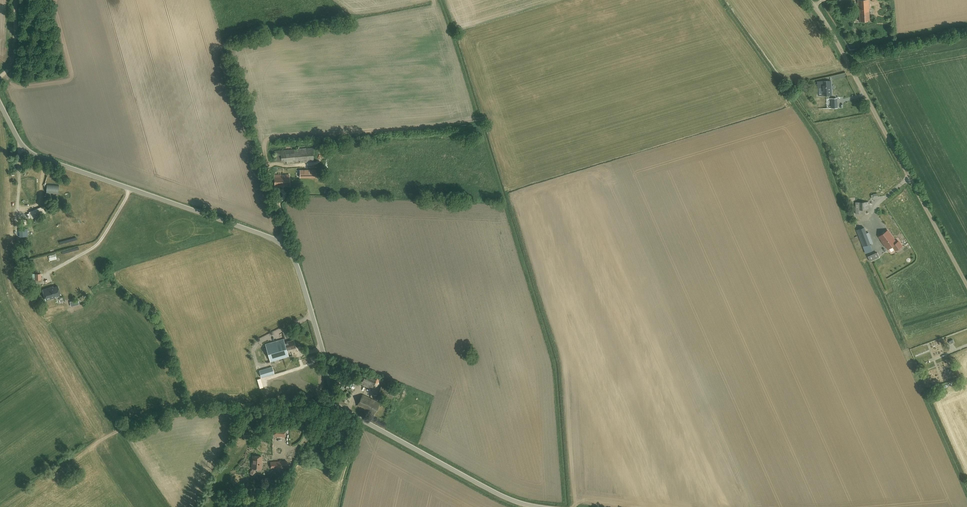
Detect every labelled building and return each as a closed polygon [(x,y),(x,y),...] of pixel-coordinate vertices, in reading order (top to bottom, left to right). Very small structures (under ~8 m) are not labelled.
[(857,22),(869,22),(868,0),(856,0),(857,22)] [(816,84),(821,84),(821,87),(818,87),(818,92),(820,92),(820,93),(830,93),(830,79),(821,79),(816,79),(816,84)] [(307,161),(314,161),(313,148),(275,151),(275,161),(282,160),(282,162),(287,162),(287,164),(295,163),(295,161),(300,161),(300,163),(307,162),(307,161)] [(283,186),(290,186),(290,175),(275,175),(275,187),(283,187),(283,186)] [(857,206),(857,214),(862,214),(862,207),(868,207),(867,199),(855,199),(855,206),(857,206)] [(867,227),(858,230),(864,245),(872,242),(867,227)] [(28,228),(19,229),(20,237),(28,236),(28,228)] [(889,247),(893,245),(896,250),(902,246),(898,239),(896,241),(888,230),(881,235),(889,247)] [(53,287),(43,290),(46,300),(55,297),(55,296),(61,294),(58,286),(53,288),(53,287)] [(287,350),(295,348),(294,341),(285,343),(284,339),(266,344),(270,361),(288,356),(287,350)] [(261,369),(262,377),(276,375),(275,367),(261,369)] [(377,379),(366,374),(362,383),(373,389),(377,379)] [(382,386),(379,394),(394,400),(397,392),(382,386)] [(375,414),(381,403),(363,394),(358,405),(375,414)] [(276,427),(275,435),(285,437),(286,429),(276,427)] [(261,465),(262,457),(253,456),(252,468),(253,468),(253,470),(252,470),(251,471),(251,473),(252,475),(254,475),(256,474),(256,472),(254,470),(254,469),(261,469),(261,468),(261,467),(262,465),(261,465)]
